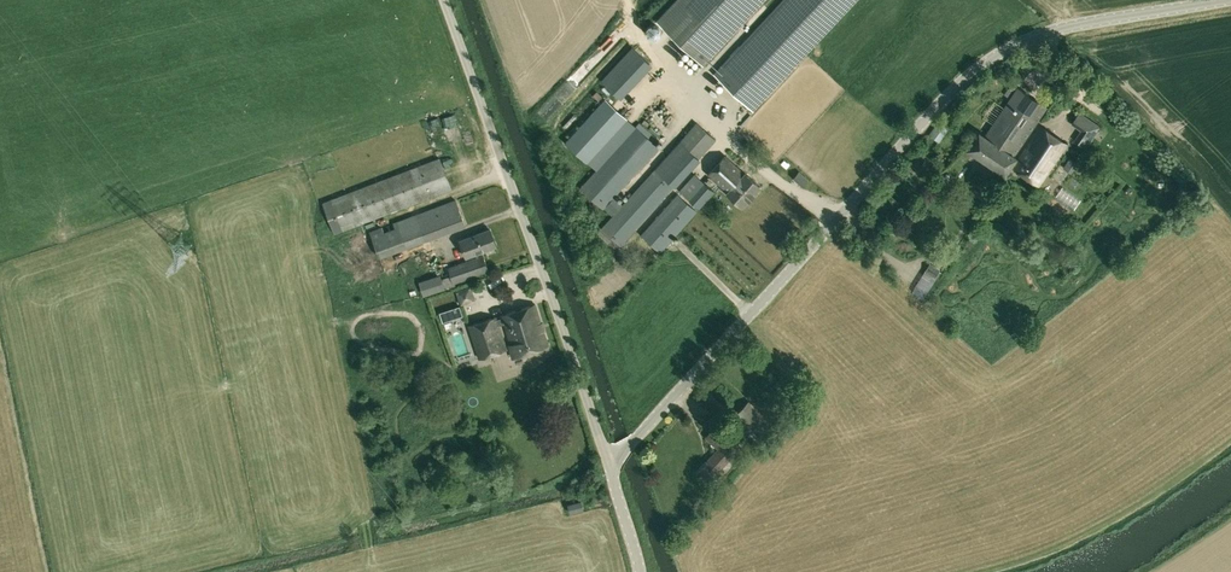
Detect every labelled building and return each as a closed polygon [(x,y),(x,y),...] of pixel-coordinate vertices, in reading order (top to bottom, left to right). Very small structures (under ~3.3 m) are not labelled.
[(657,21),(704,65),(764,0),(676,0),(657,21)] [(714,73),(753,110),(856,0),(782,0),(714,73)] [(622,98),(652,65),(632,46),(601,80),(622,98)] [(1014,156),(1015,156),(1045,107),(1018,88),(985,137),(1014,156)] [(604,208),(614,197),(659,147),(637,127),(636,127),(605,98),(564,142),(596,169),(580,187),(603,209),(604,208)] [(654,125),(661,119),(655,111),(648,117),(654,125)] [(1080,133),(1091,140),(1100,126),(1079,112),(1072,123),(1082,130),(1080,133)] [(929,135),(939,142),(949,127),(940,120),(929,135)] [(681,141),(698,157),(712,140),(695,125),(681,141)] [(1066,144),(1041,127),(1014,168),(1039,185),(1066,144)] [(1016,157),(1015,156),(1014,156),(985,137),(979,133),(968,150),(1005,175),(1016,157)] [(680,141),(655,169),(674,186),(675,187),(700,159),(698,157),(681,141),(680,141)] [(728,191),(744,173),(725,155),(708,174),(728,191)] [(323,202),(334,234),(452,189),(440,157),(323,202)] [(1070,171),(1076,162),(1069,158),(1063,167),(1070,171)] [(674,186),(655,169),(623,204),(612,216),(601,228),(620,246),(674,186)] [(745,172),(744,173),(728,191),(727,192),(743,206),(760,186),(745,172)] [(793,178),(802,186),(808,180),(799,172),(793,178)] [(694,175),(679,191),(699,208),(714,192),(694,175)] [(641,234),(661,253),(697,211),(678,193),(641,234)] [(623,204),(614,197),(604,208),(612,216),(623,204)] [(456,199),(370,231),(379,257),(466,225),(456,199)] [(496,245),(490,229),(460,240),(466,256),(496,245)] [(448,267),(451,275),(454,283),(489,271),(487,267),(483,254),(448,267)] [(935,277),(940,270),(930,263),(925,271),(935,277)] [(463,295),(466,307),(481,304),(478,291),(463,295)] [(535,304),(502,315),(516,357),(549,347),(535,304)] [(497,316),(468,325),(478,359),(508,350),(497,316)] [(458,341),(465,362),(475,358),(468,338),(458,341)] [(737,414),(753,429),(766,416),(749,400),(737,414)] [(717,472),(739,448),(728,439),(726,441),(713,429),(706,437),(719,449),(707,462),(705,461),(697,470),(710,482),(718,473),(717,472)] [(568,504),(570,513),(584,510),(581,501),(568,504)]
